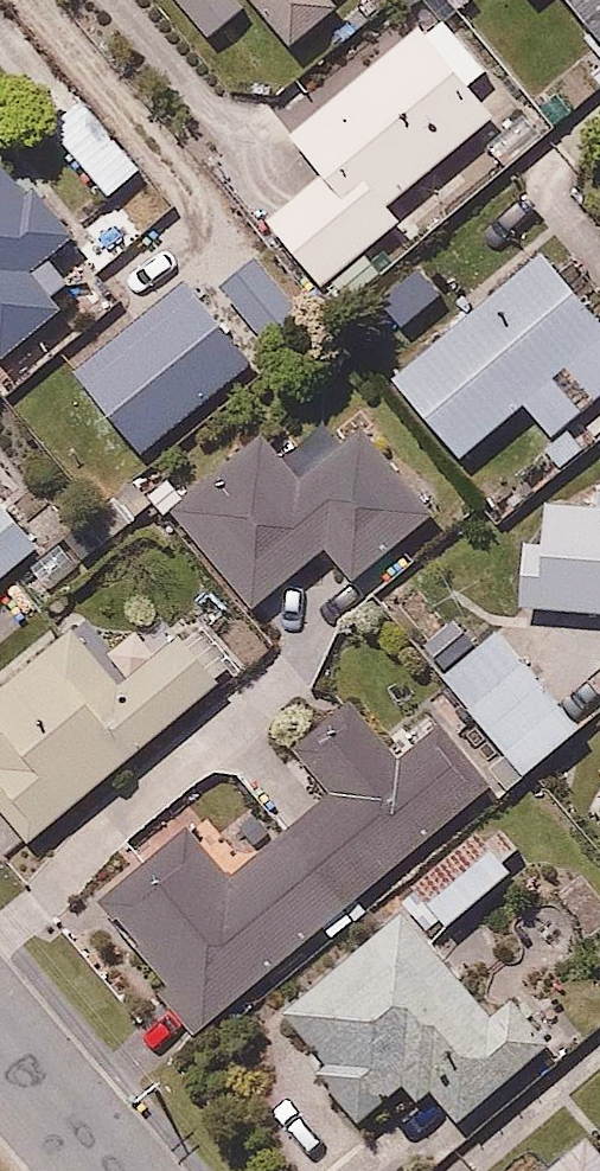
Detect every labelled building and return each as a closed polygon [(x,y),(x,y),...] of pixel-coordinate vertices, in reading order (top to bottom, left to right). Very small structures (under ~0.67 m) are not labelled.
[(210,34),(251,0),(181,0),(210,34)] [(294,39),(339,0),(261,0),(294,39)] [(599,29),(599,0),(574,0),(599,29)] [(423,20),(291,131),(323,173),(273,215),(330,283),(410,216),(391,194),(496,107),(423,20)] [(80,89),(45,119),(111,197),(147,167),(80,89)] [(2,361),(68,305),(59,294),(75,280),(49,250),(73,230),(0,145),(0,358),(2,361)] [(531,228),(382,369),(463,454),(522,398),(558,436),(599,396),(599,301),(531,228)] [(190,283),(80,375),(147,454),(256,362),(190,283)] [(266,429),(173,503),(257,606),(327,548),(357,585),(439,518),(364,427),(304,476),(266,429)] [(56,547),(3,484),(0,486),(0,595),(56,547)] [(542,497),(540,541),(523,541),(521,609),(599,611),(599,498),(542,497)] [(499,611),(437,666),(532,774),(594,719),(499,611)] [(30,836),(233,666),(197,624),(130,680),(83,625),(0,695),(0,797),(30,836)] [(194,1037),(491,776),(442,722),(408,751),(361,698),(299,752),(336,794),(239,879),(193,827),(105,904),(172,981),(157,994),(194,1037)] [(508,998),(497,1008),(466,977),(495,950),(482,936),(458,958),(431,928),(442,917),(450,926),(514,865),(505,855),(520,842),(504,825),(488,839),(476,827),(285,1007),(326,1050),(312,1063),(364,1118),(405,1080),(421,1097),(431,1087),(461,1118),(546,1039),(508,998)] [(545,1170),(599,1170),(599,1143),(591,1132),(545,1170)]
